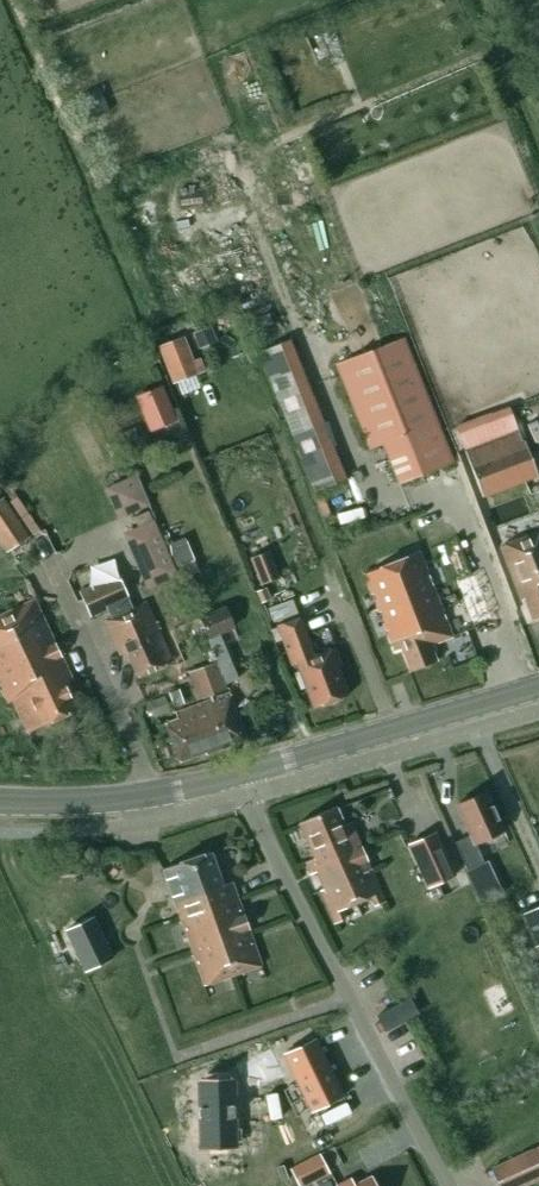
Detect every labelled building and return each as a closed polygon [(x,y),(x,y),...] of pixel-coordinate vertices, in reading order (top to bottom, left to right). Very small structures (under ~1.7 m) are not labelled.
[(209,327),(195,332),(199,343),(213,337),(209,327)] [(177,380),(206,369),(202,357),(195,359),(186,335),(163,344),(177,380)] [(343,479),(288,340),(259,352),(314,491),(343,479)] [(398,482),(452,461),(404,340),(337,367),(369,447),(382,442),(398,482)] [(160,387),(138,397),(151,429),(174,419),(160,387)] [(530,443),(538,440),(538,418),(536,405),(522,408),(530,443)] [(125,445),(138,440),(133,429),(121,433),(125,445)] [(518,430),(464,450),(468,461),(482,497),(538,476),(524,440),(522,441),(518,430)] [(137,479),(112,490),(121,512),(146,501),(137,479)] [(8,551),(30,537),(3,497),(0,499),(0,539),(8,551)] [(137,527),(152,521),(148,512),(134,518),(137,527)] [(190,512),(167,522),(184,563),(207,553),(190,512)] [(501,546),(521,600),(524,599),(533,621),(538,619),(538,532),(501,546)] [(266,545),(249,552),(259,578),(276,572),(266,545)] [(430,645),(452,636),(418,552),(364,574),(395,651),(401,649),(409,670),(409,671),(436,661),(430,645)] [(132,608),(118,575),(80,591),(91,616),(107,609),(110,618),(105,620),(120,655),(127,652),(137,677),(172,662),(158,629),(160,628),(157,622),(155,623),(146,602),(132,608)] [(476,591),(471,577),(459,581),(464,595),(476,591)] [(270,599),(265,587),(255,591),(260,603),(270,599)] [(297,612),(291,598),(267,608),(273,622),(297,612)] [(72,680),(45,622),(44,622),(42,618),(43,617),(34,599),(0,615),(0,681),(3,688),(1,689),(8,702),(13,700),(28,732),(80,707),(68,682),(72,680)] [(233,627),(224,608),(199,618),(208,638),(206,638),(226,684),(238,679),(218,634),(233,627)] [(299,617),(276,625),(291,665),(296,663),(313,708),(348,695),(337,666),(341,664),(335,647),(313,655),(299,617)] [(226,689),(216,662),(189,672),(195,688),(190,689),(195,701),(226,689)] [(178,692),(169,695),(174,708),(183,704),(178,692)] [(205,753),(245,739),(228,693),(175,713),(178,719),(165,724),(179,761),(205,752),(205,753)] [(455,842),(467,869),(484,861),(475,843),(503,830),(485,792),(457,805),(471,834),(455,842)] [(336,806),(298,823),(314,858),(304,862),(307,868),(310,874),(316,872),(323,889),(321,890),(335,922),(340,920),(344,918),(340,909),(371,896),(375,905),(381,902),(385,901),(350,822),(344,825),(336,806)] [(456,875),(437,834),(434,835),(434,836),(409,847),(427,887),(456,875)] [(212,855),(173,868),(164,871),(169,884),(180,915),(181,919),(182,923),(192,949),(193,952),(194,957),(196,961),(204,986),(230,977),(233,976),(235,975),(261,966),(252,941),(251,936),(240,907),(239,902),(237,897),(231,881),(222,885),(212,855)] [(466,871),(481,903),(503,893),(488,861),(466,871)] [(520,914),(535,947),(538,945),(538,905),(520,914)] [(71,938),(90,979),(115,967),(96,926),(71,938)] [(409,999),(401,1003),(408,1018),(417,1013),(409,999)] [(344,1100),(318,1042),(287,1057),(313,1115),(344,1100)] [(271,1049),(237,1066),(249,1092),(283,1075),(271,1049)] [(233,1081),(199,1081),(200,1145),(235,1144),(233,1081)] [(538,1182),(538,1150),(492,1171),(499,1185),(530,1185),(538,1182)] [(291,1169),(299,1185),(303,1185),(329,1173),(320,1154),(291,1169)] [(371,1177),(354,1185),(351,1179),(337,1185),(376,1185),(371,1177)]
